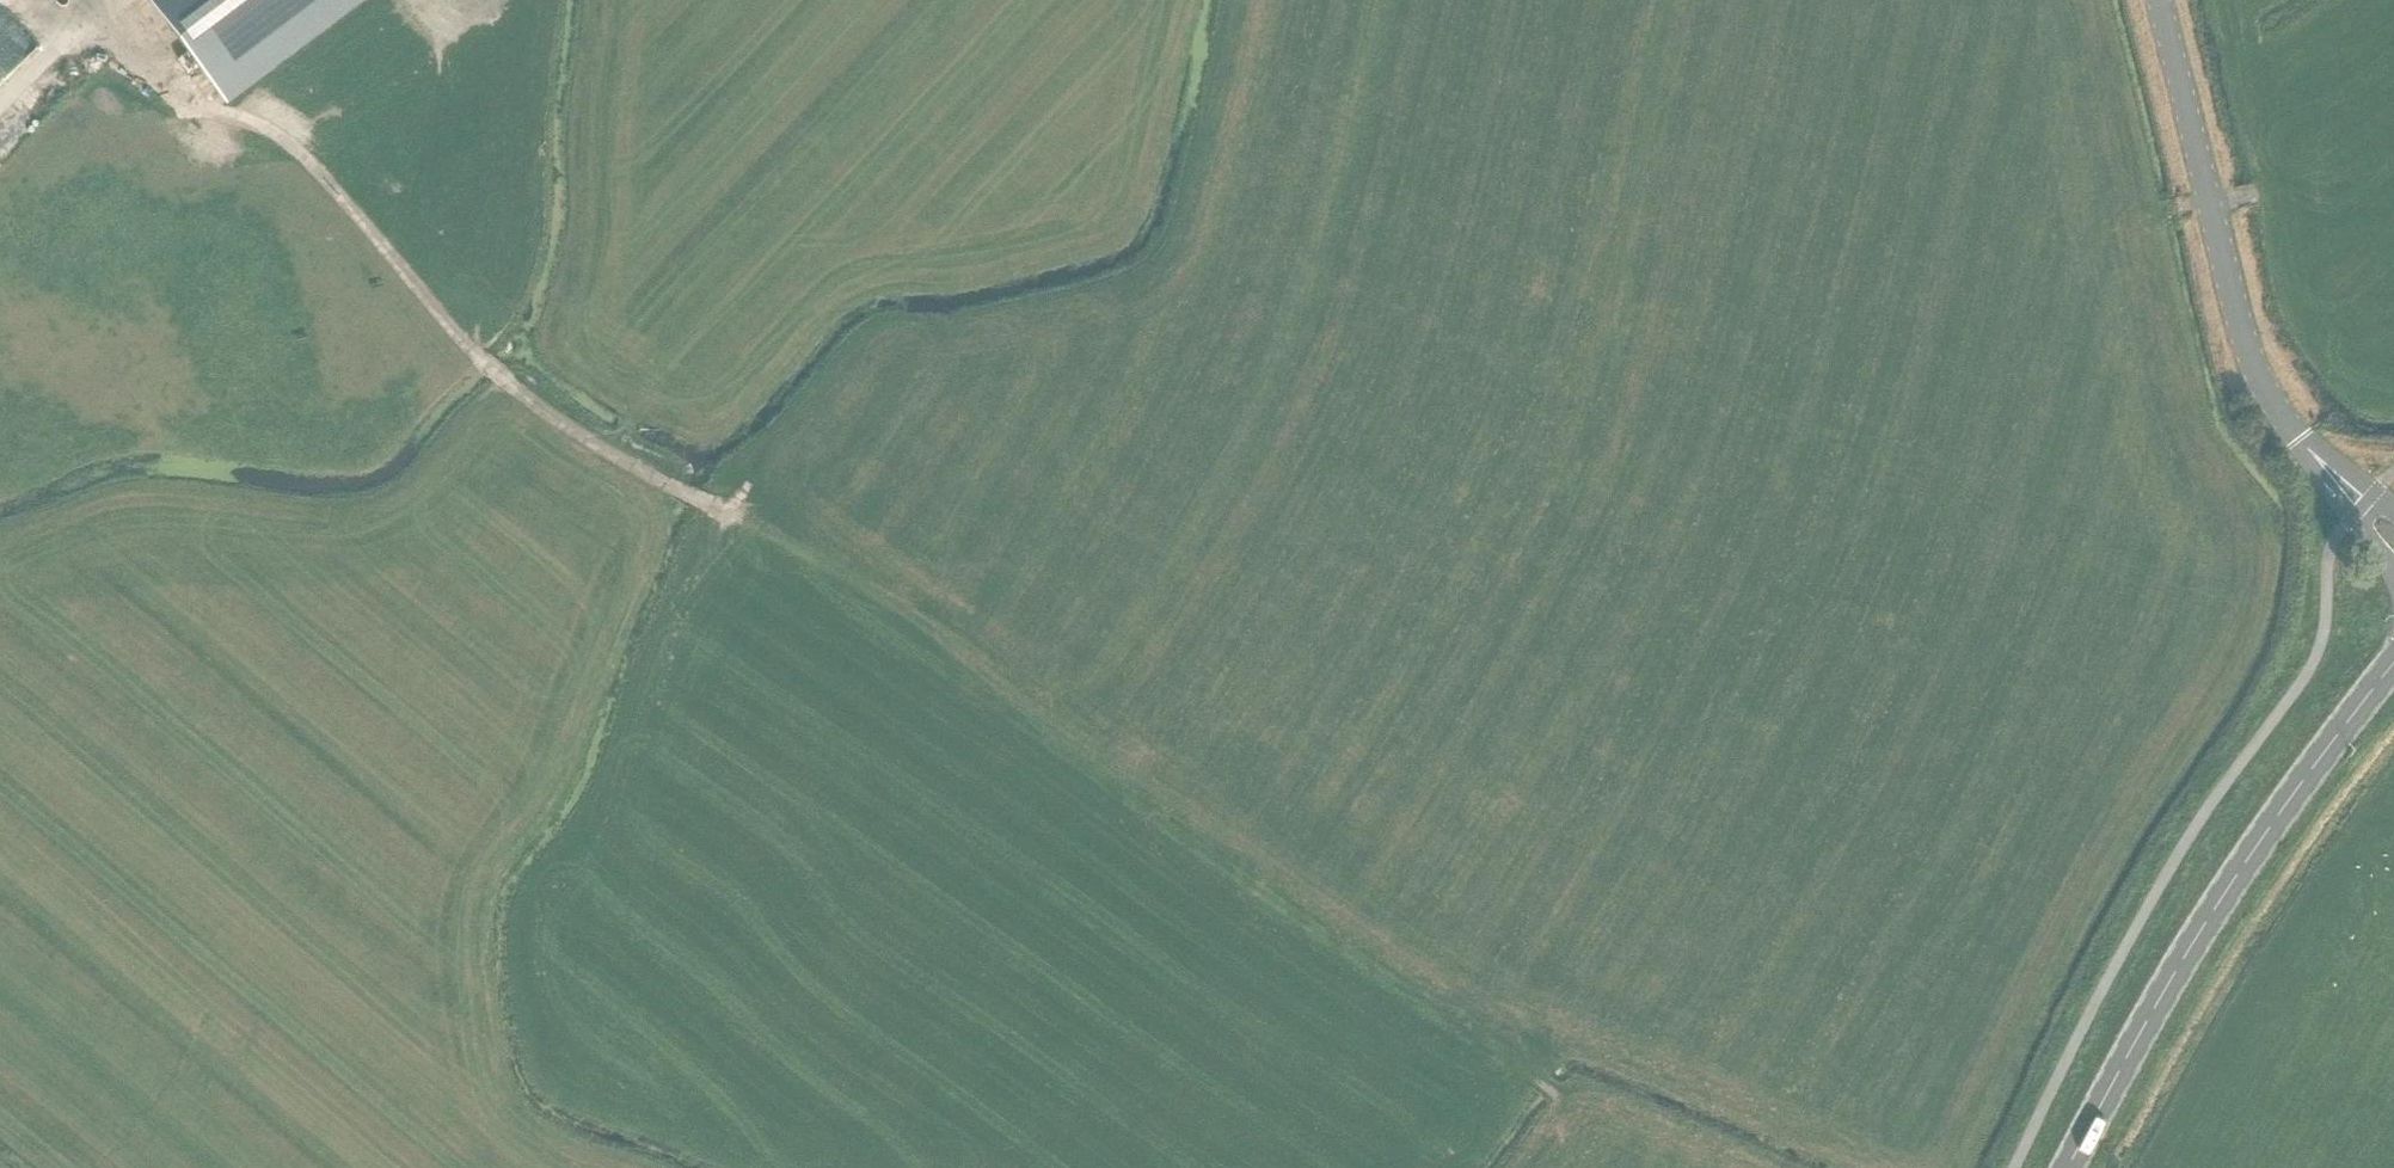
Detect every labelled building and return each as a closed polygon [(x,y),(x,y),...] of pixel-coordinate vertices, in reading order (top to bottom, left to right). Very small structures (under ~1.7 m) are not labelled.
[(222,88),(339,0),(155,0),(222,88)]
